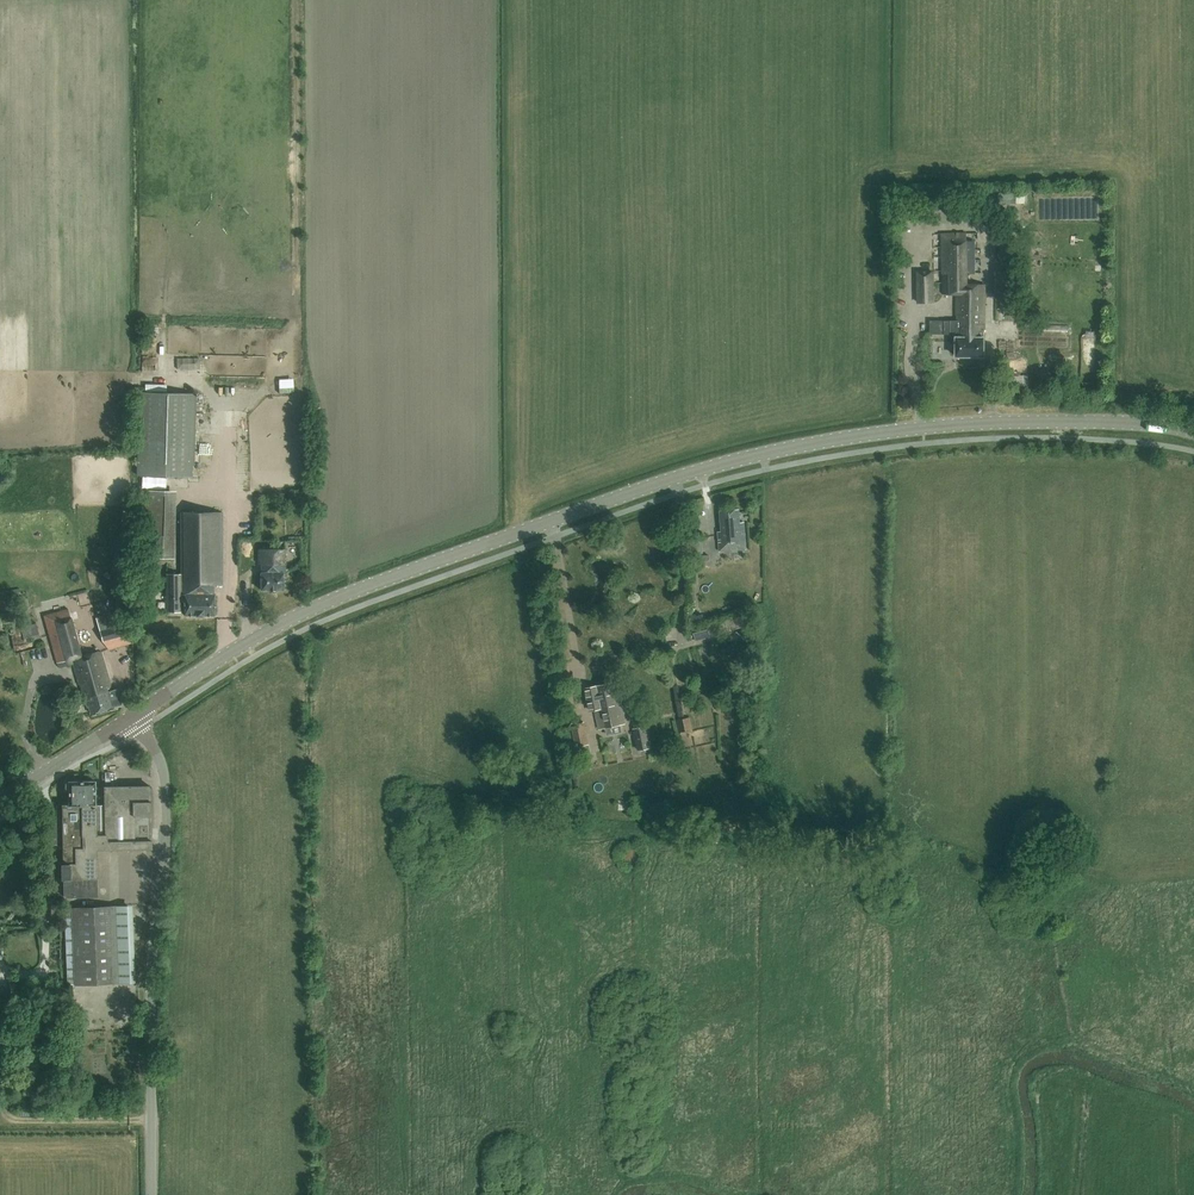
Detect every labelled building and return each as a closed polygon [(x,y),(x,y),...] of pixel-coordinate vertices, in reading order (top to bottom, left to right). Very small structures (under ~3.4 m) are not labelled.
[(966,234),(942,234),(943,294),(957,294),(957,321),(951,321),(951,332),(957,333),(957,355),(956,355),(956,356),(984,356),(985,285),(967,284),(967,273),(975,273),(974,241),(966,241),(966,234)] [(998,271),(998,284),(1019,284),(1019,271),(998,271)] [(918,272),(919,303),(933,302),(933,272),(918,272)] [(1059,337),(1062,330),(1053,327),(1050,334),(1059,337)] [(1088,339),(1088,374),(1099,374),(1099,339),(1088,339)] [(138,392),(137,476),(192,477),(192,465),(194,465),(195,435),(196,394),(138,392)] [(166,559),(166,491),(145,491),(145,559),(166,559)] [(721,551),(746,549),(744,523),(740,523),(739,510),(721,511),(723,532),(719,532),(721,551)] [(214,585),(223,585),(223,512),(181,512),(181,574),(181,611),(185,611),(185,615),(215,616),(214,585)] [(284,590),(284,572),(282,572),(283,565),(287,565),(287,549),(258,550),(258,564),(262,564),(262,572),(261,572),(261,590),(284,590)] [(166,574),(166,611),(181,611),(181,574),(166,574)] [(121,705),(116,689),(112,690),(101,652),(82,656),(68,608),(43,615),(57,663),(58,667),(61,668),(73,665),(81,696),(83,695),(85,702),(87,701),(91,714),(121,705)] [(112,650),(133,643),(124,610),(96,618),(103,641),(105,644),(109,650),(112,650)] [(690,616),(692,625),(700,622),(699,621),(705,619),(703,613),(697,615),(697,614),(690,616)] [(25,642),(40,638),(36,623),(20,627),(25,642)] [(587,688),(590,702),(595,700),(599,719),(596,719),(599,729),(626,723),(621,704),(617,705),(614,694),(619,694),(616,682),(587,688)] [(689,717),(678,720),(681,733),(692,731),(689,717)] [(571,724),(575,747),(589,744),(585,722),(571,724)] [(634,729),(639,750),(652,747),(647,726),(634,729)] [(596,737),(599,752),(606,751),(603,736),(596,737)] [(626,754),(632,753),(630,741),(624,742),(626,754)] [(616,757),(622,756),(619,744),(613,745),(616,757)] [(108,849),(140,848),(152,848),(150,786),(105,787),(105,804),(95,804),(95,781),(68,781),(68,783),(65,783),(66,790),(68,790),(69,805),(63,805),(63,806),(57,806),(57,819),(50,819),(51,845),(63,845),(64,864),(62,864),(62,878),(64,878),(64,897),(97,896),(96,849),(108,849)] [(22,841),(10,841),(10,849),(23,849),(22,841)] [(133,906),(72,908),(64,908),(67,984),(75,984),(75,985),(135,982),(133,906)]
